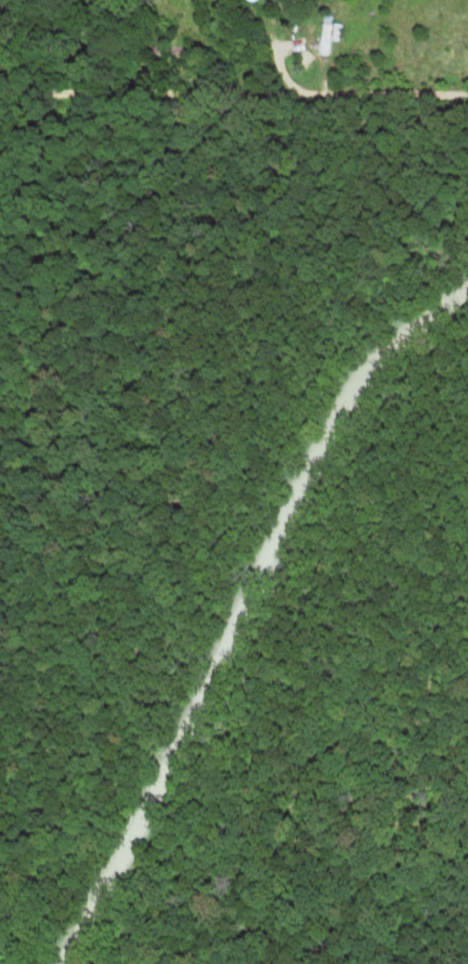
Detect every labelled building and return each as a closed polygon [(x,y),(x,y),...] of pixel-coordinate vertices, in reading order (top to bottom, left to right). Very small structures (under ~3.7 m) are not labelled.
[(340,25),(331,24),(332,17),(322,17),(321,56),(329,56),(330,41),(340,42),(340,25)] [(150,56),(178,56),(178,47),(150,47),(150,56)]
